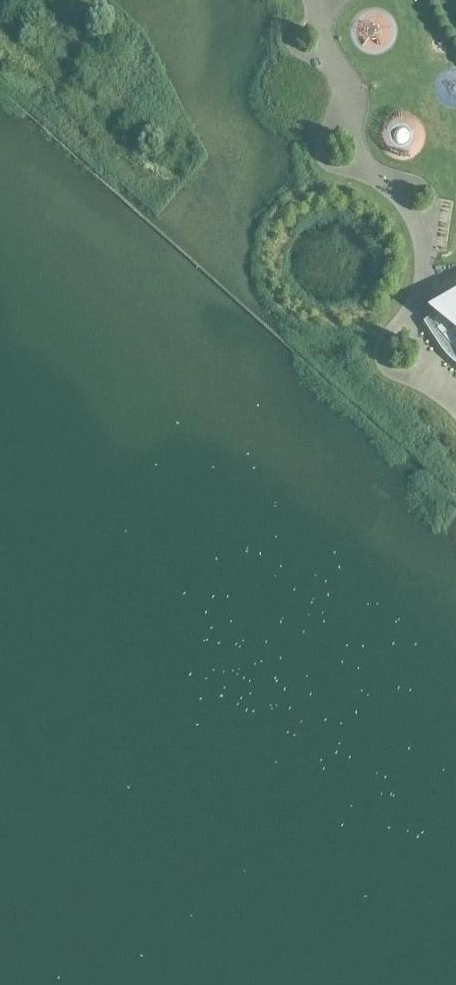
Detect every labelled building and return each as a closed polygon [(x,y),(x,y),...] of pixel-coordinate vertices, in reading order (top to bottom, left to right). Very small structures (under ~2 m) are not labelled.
[(442,311),(455,324),(455,302),(442,311)]
